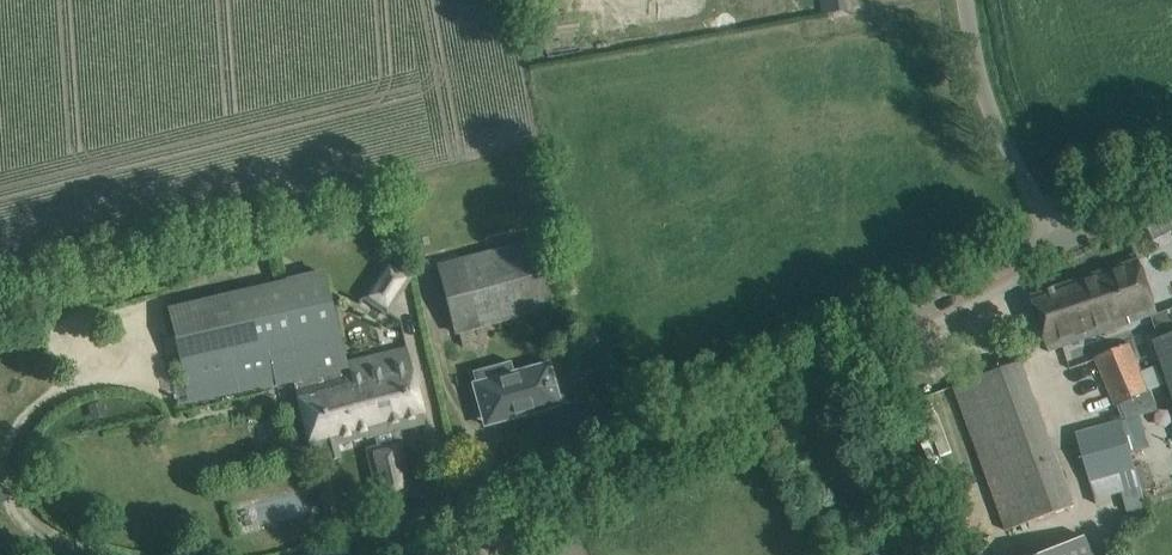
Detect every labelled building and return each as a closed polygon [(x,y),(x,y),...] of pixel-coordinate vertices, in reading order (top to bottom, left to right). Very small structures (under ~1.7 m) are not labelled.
[(543,236),(437,263),(455,334),(561,306),(543,236)] [(388,258),(380,270),(406,288),(414,276),(388,258)] [(1031,297),(1049,352),(1158,314),(1139,260),(1031,297)] [(189,406),(292,379),(348,366),(346,360),(324,270),(168,307),(189,406)] [(1161,330),(1164,338),(1171,364),(1171,326),(1161,330)] [(1130,345),(1097,359),(1116,405),(1149,391),(1130,345)] [(402,347),(346,360),(348,366),(351,380),(346,381),(350,395),(367,394),(379,443),(375,444),(378,454),(368,457),(382,505),(414,495),(400,448),(399,448),(394,432),(425,424),(402,347)] [(560,405),(549,364),(514,373),(511,361),(472,372),(475,384),(474,384),(481,411),(495,407),(500,422),(560,405)] [(1021,362),(953,387),(1007,531),(1074,506),(1021,362)] [(351,380),(348,366),(292,379),(295,391),(294,392),(310,451),(368,436),(368,438),(377,436),(379,443),(367,394),(350,395),(346,381),(351,380)] [(1122,421),(1076,435),(1090,481),(1136,467),(1131,452),(1123,421),(1122,421)] [(1085,536),(1043,554),(1093,554),(1085,536)]
